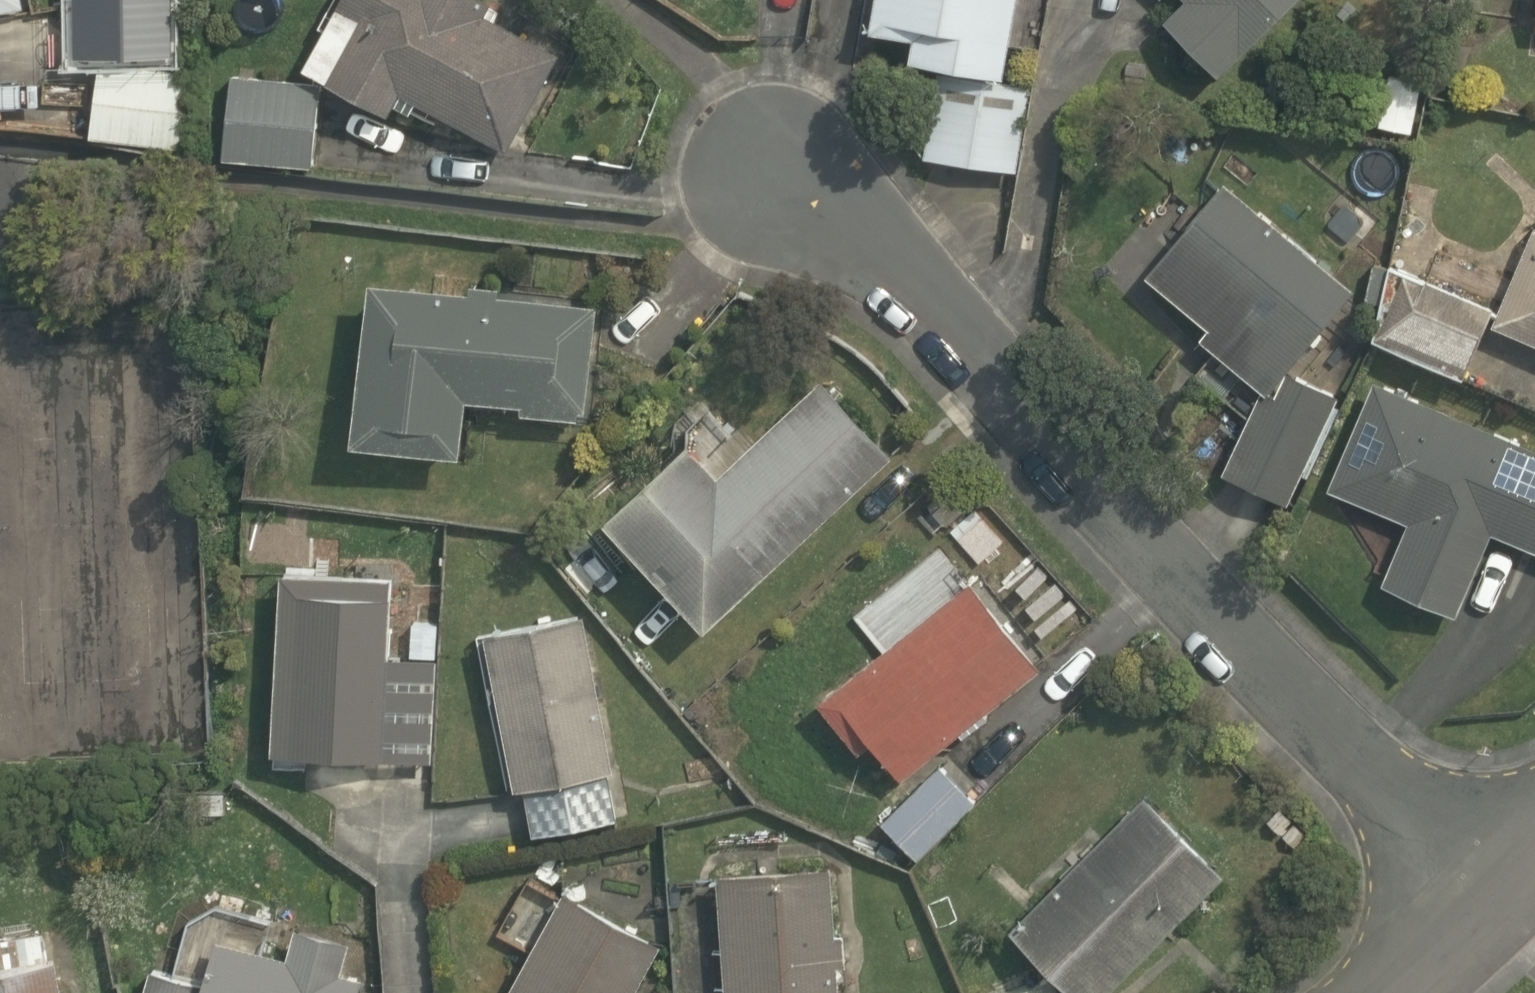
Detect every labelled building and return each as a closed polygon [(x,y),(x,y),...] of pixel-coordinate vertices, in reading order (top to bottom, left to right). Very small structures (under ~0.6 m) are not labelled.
[(386,112),(392,102),(409,111),(416,100),(505,149),(559,52),(486,13),(492,1),(491,0),(337,0),(301,64),(386,112)] [(1015,0),(871,0),(866,29),(910,36),(906,58),(1002,75),(1015,0)] [(1158,16),(1220,79),(1299,0),(1174,0),(1158,16)] [(88,134),(183,147),(192,72),(99,59),(88,134)] [(222,157),(312,165),(321,82),(230,72),(222,157)] [(923,154),(1019,170),(1033,88),(937,72),(923,154)] [(1287,502),(1336,395),(1284,371),(1352,288),(1222,179),(1142,271),(1206,325),(1197,336),(1261,391),(1220,470),(1287,502)] [(1534,225),(1497,328),(1534,343),(1534,224),(1534,225)] [(1492,309),(1398,270),(1368,341),(1463,380),(1492,309)] [(467,290),(367,278),(347,439),(459,453),(466,397),(519,403),(518,411),(576,418),(577,410),(583,410),(596,305),(496,293),(497,285),(468,282),(467,290)] [(702,626),(892,453),(821,376),(714,471),(688,442),(600,515),(702,626)] [(1373,378),(1326,487),(1406,523),(1379,582),(1454,614),(1491,532),(1534,551),(1534,447),(1373,378)] [(391,576),(278,570),(268,752),(431,761),(437,658),(409,657),(387,655),(391,576)] [(900,778),(1039,667),(968,581),(815,700),(856,752),(870,741),(900,778)] [(581,613),(481,631),(513,788),(522,786),(532,835),(617,818),(607,770),(612,769),(581,613)] [(409,657),(437,658),(439,622),(410,621),(409,657)] [(917,858),(975,800),(939,763),(880,821),(917,858)] [(1007,926),(1074,992),(1102,992),(1224,873),(1143,791),(1007,926)] [(717,872),(724,992),(839,992),(837,965),(845,965),(843,932),(834,933),(830,865),(717,872)] [(660,944),(562,888),(504,992),(632,992),(660,944)] [(149,968),(142,992),(358,992),(362,978),(340,972),(349,941),(294,927),(286,957),(215,936),(202,983),(149,968)] [(54,958),(45,959),(40,933),(17,937),(16,933),(0,935),(0,992),(61,992),(54,958)] [(1009,992),(1058,992),(1051,975),(1009,992)]
